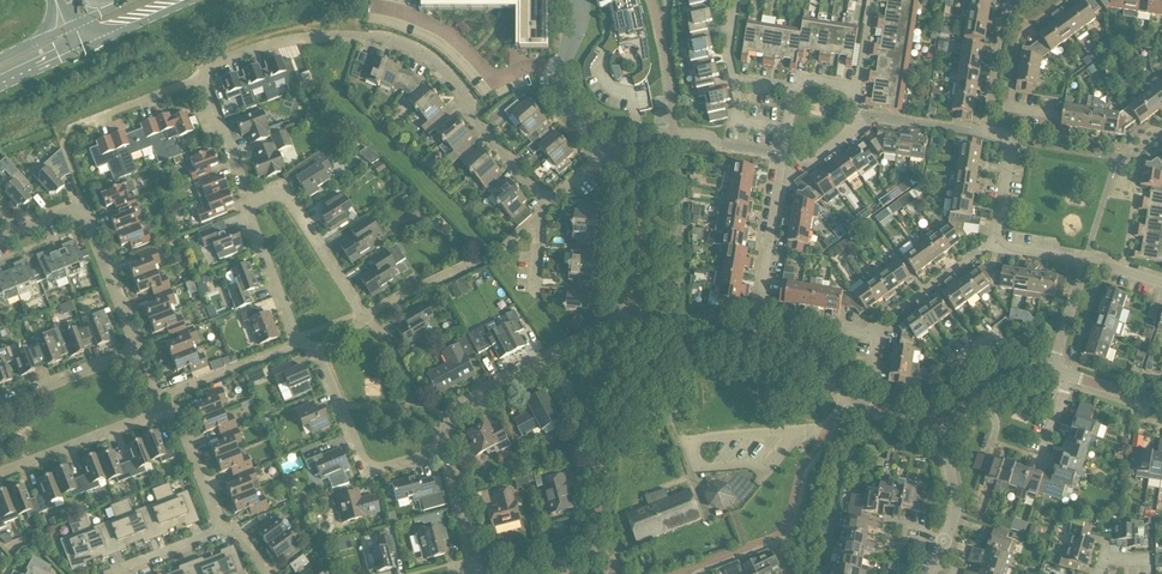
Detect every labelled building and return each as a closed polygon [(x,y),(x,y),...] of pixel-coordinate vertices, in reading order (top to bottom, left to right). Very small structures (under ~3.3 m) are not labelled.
[(421,6),(511,6),(520,6),(520,17),(521,49),(528,49),(548,50),(548,39),(546,39),(546,33),(549,33),(549,23),(546,23),(546,16),(548,16),(549,6),(549,0),(421,0),(421,6)] [(644,23),(643,19),(638,0),(599,0),(598,0),(598,1),(597,2),(597,3),(597,4),(598,5),(598,6),(599,7),(600,8),(601,8),(602,8),(603,8),(604,8),(609,7),(610,15),(613,15),(615,25),(616,29),(644,23)] [(709,11),(707,0),(689,0),(690,7),(692,15),(709,11)] [(917,16),(919,2),(906,0),(878,0),(878,2),(887,3),(886,11),(917,16)] [(970,11),(990,14),(991,5),(994,5),(996,7),(999,8),(1001,1),(993,0),(992,0),(990,0),(971,0),(970,11)] [(1094,2),(1093,0),(1088,0),(1073,11),(1085,27),(1097,19),(1094,15),(1100,11),(1094,2)] [(1094,2),(1100,11),(1104,8),(1107,12),(1111,9),(1124,11),(1126,0),(1097,0),(1094,2)] [(1138,13),(1140,0),(1126,0),(1124,11),(1123,18),(1137,20),(1138,13)] [(1138,13),(1151,15),(1154,0),(1140,0),(1138,13)] [(1151,15),(1161,17),(1161,0),(1154,0),(1151,15)] [(1062,8),(1057,12),(1074,36),(1075,35),(1078,40),(1089,32),(1085,28),(1085,27),(1073,11),(1066,16),(1064,14),(1065,12),(1062,8)] [(709,11),(692,15),(688,16),(690,24),(688,24),(691,35),(693,42),(710,39),(706,23),(713,21),(711,11),(709,11)] [(875,18),(875,23),(915,30),(917,16),(886,11),(885,19),(875,18)] [(970,11),(968,24),(996,29),(997,26),(997,22),(993,22),(991,24),(989,23),(990,14),(970,11)] [(1059,21),(1051,27),(1063,44),(1074,36),(1057,12),(1052,16),(1054,19),(1057,20),(1059,21)] [(804,19),(802,31),(797,59),(799,59),(804,60),(805,50),(813,51),(818,21),(804,19)] [(818,21),(813,51),(821,53),(819,62),(825,63),(831,23),(818,21)] [(757,55),(762,24),(748,22),(742,62),(748,63),(749,53),(757,55)] [(616,29),(615,25),(611,26),(611,29),(611,31),(611,33),(611,35),(610,37),(610,40),(609,42),(608,44),(607,46),(605,47),(604,49),(613,55),(614,54),(615,53),(617,51),(618,50),(619,49),(621,48),(622,48),(624,47),(625,47),(626,47),(629,47),(631,47),(632,47),(634,48),(635,48),(636,49),(638,50),(639,50),(640,51),(637,55),(638,56),(639,57),(640,58),(641,59),(642,60),(642,62),(643,63),(643,65),(644,66),(644,68),(644,69),(643,71),(643,72),(649,75),(650,73),(650,72),(651,70),(651,68),(651,66),(651,64),(651,62),(645,28),(644,23),(616,29)] [(831,23),(825,63),(831,64),(832,54),(840,56),(845,25),(831,23)] [(915,30),(875,23),(874,29),(883,30),(882,38),(912,43),(915,30)] [(762,24),(757,55),(765,56),(764,65),(769,66),(775,26),(762,24)] [(967,26),(965,38),(986,41),(987,32),(990,32),(991,34),(995,35),(996,29),(968,24),(967,26)] [(859,28),(845,25),(840,56),(848,57),(846,67),(853,67),(859,28)] [(775,26),(769,66),(775,67),(776,58),(784,59),(789,29),(775,26)] [(1063,44),(1051,27),(1039,35),(1042,39),(1037,44),(1046,56),(1063,44)] [(789,29),(784,59),(792,60),(791,70),(797,71),(799,59),(797,59),(802,31),(789,29)] [(711,38),(710,39),(693,42),(689,43),(690,52),(689,52),(691,63),(693,71),(695,71),(694,70),(710,66),(707,51),(713,49),(711,38)] [(871,45),(870,50),(910,57),(912,43),(882,38),(881,46),(871,45)] [(1107,40),(1099,46),(1104,53),(1112,48),(1107,40)] [(964,43),(962,57),(991,61),(992,55),(988,54),(985,56),(983,56),(985,46),(964,43)] [(1023,47),(1020,69),(1040,72),(1043,59),(1046,56),(1037,44),(1030,48),(1023,47)] [(910,57),(870,50),(870,56),(879,57),(878,65),(908,70),(910,57)] [(373,61),(367,59),(368,55),(361,53),(361,52),(360,52),(358,60),(356,60),(352,75),(359,78),(380,85),(387,64),(374,59),(373,61)] [(585,64),(584,70),(584,73),(584,76),(586,81),(593,79),(591,72),(591,69),(592,67),(599,57),(593,53),(585,64)] [(991,61),(962,57),(960,70),(980,73),(982,64),(984,64),(986,67),(990,67),(991,61)] [(1088,57),(1083,61),(1087,66),(1092,62),(1088,57)] [(273,84),(285,79),(290,94),(301,90),(290,60),(280,64),(277,58),(264,63),(267,69),(273,84)] [(400,68),(387,64),(380,85),(393,90),(394,87),(404,91),(414,76),(399,71),(400,68)] [(717,65),(710,66),(694,70),(695,71),(696,78),(695,79),(697,89),(699,97),(706,96),(716,94),(716,93),(713,77),(719,76),(717,65)] [(908,70),(878,65),(877,73),(867,72),(866,77),(906,84),(908,70)] [(273,84),(267,69),(257,73),(255,66),(242,71),(244,78),(250,92),(251,92),(262,88),(268,102),(278,98),(273,84)] [(1094,66),(1088,70),(1093,76),(1098,72),(1094,66)] [(1040,72),(1020,69),(1016,91),(1032,93),(1034,85),(1038,86),(1040,72)] [(980,73),(960,70),(958,84),(986,88),(987,82),(983,81),(981,83),(979,83),(980,73)] [(643,72),(633,78),(636,86),(637,85),(639,85),(640,84),(642,83),(643,82),(645,81),(646,80),(647,78),(648,77),(649,75),(643,72)] [(250,92),(244,78),(235,81),(233,75),(220,80),(228,101),(240,96),(246,111),(256,106),(251,92),(250,92)] [(414,76),(404,91),(411,99),(409,101),(418,112),(436,96),(426,86),(424,87),(414,76)] [(906,84),(866,77),(865,83),(875,84),(874,92),(904,97),(906,84)] [(1157,77),(1146,85),(1151,92),(1161,106),(1161,84),(1157,77)] [(488,81),(475,89),(487,107),(500,98),(488,81)] [(986,88),(958,84),(956,97),(976,101),(977,91),(980,92),(982,94),(985,95),(986,88)] [(728,91),(716,93),(716,94),(706,96),(708,104),(706,104),(709,115),(711,122),(728,119),(724,103),(731,101),(728,91)] [(904,97),(874,92),(872,100),(863,99),(862,105),(902,111),(904,97)] [(1140,99),(1153,116),(1160,111),(1161,113),(1161,116),(1161,117),(1161,106),(1151,92),(1140,99)] [(445,107),(436,96),(418,112),(426,120),(420,125),(426,133),(445,116),(441,110),(445,107)] [(976,101),(956,97),(953,111),(958,112),(957,120),(973,122),(976,101)] [(1076,129),(1079,108),(1071,107),(1073,99),(1066,98),(1061,131),(1068,132),(1069,128),(1076,129)] [(1095,99),(1094,102),(1089,135),(1095,136),(1096,132),(1103,133),(1107,113),(1106,112),(1107,105),(1099,104),(1100,99),(1095,99)] [(1140,99),(1122,113),(1132,125),(1138,120),(1141,125),(1153,116),(1140,99)] [(521,127),(539,112),(529,100),(522,106),(518,101),(505,112),(509,117),(512,116),(521,127)] [(1079,108),(1076,129),(1083,130),(1082,134),(1089,135),(1094,102),(1088,101),(1087,109),(1079,108)] [(936,116),(937,109),(930,108),(929,115),(936,116)] [(268,129),(267,126),(262,112),(236,122),(242,136),(247,134),(251,144),(270,137),(285,131),(282,124),(268,129)] [(547,122),(539,112),(521,127),(530,137),(528,138),(532,144),(548,130),(544,125),(547,122)] [(186,113),(179,115),(166,120),(164,116),(154,120),(170,160),(182,155),(175,139),(194,132),(192,128),(198,126),(195,117),(188,119),(186,113)] [(1107,113),(1103,133),(1124,137),(1126,130),(1132,125),(1122,113),(1120,115),(1107,113)] [(450,121),(445,116),(426,133),(432,139),(438,134),(446,143),(463,128),(454,117),(450,121)] [(170,160),(154,120),(144,124),(146,128),(134,133),(141,152),(152,148),(158,164),(170,160)] [(446,143),(440,148),(453,164),(459,158),(460,159),(473,147),(468,142),(472,138),(463,128),(446,143)] [(901,136),(897,157),(911,159),(916,130),(909,129),(909,133),(910,135),(910,138),(901,136)] [(548,130),(532,144),(528,148),(534,155),(541,149),(548,158),(566,143),(556,132),(553,135),(548,130)] [(916,130),(911,159),(925,161),(928,141),(919,139),(919,137),(921,135),(922,131),(916,130)] [(273,144),(270,145),(254,151),(258,161),(252,164),(258,178),(266,174),(268,178),(281,173),(279,169),(284,168),(277,152),(291,146),(285,131),(270,137),(273,144)] [(141,152),(134,133),(122,138),(120,133),(110,137),(125,177),(137,172),(131,156),(141,152)] [(897,157),(901,136),(879,133),(878,140),(871,145),(880,157),(884,155),(897,157)] [(125,177),(110,137),(100,141),(102,145),(89,150),(97,169),(107,165),(114,182),(125,177)] [(984,141),(968,139),(955,137),(954,144),(962,146),(960,160),(980,163),(984,141)] [(566,143),(548,158),(557,168),(555,170),(559,175),(572,164),(568,159),(575,153),(566,143)] [(873,157),(864,144),(846,157),(858,173),(861,177),(879,165),(873,157)] [(477,152),(473,147),(460,159),(473,175),(491,160),(481,149),(477,152)] [(381,160),(368,148),(359,153),(372,165),(381,160)] [(56,195),(64,188),(57,180),(64,174),(69,173),(70,173),(61,150),(32,175),(49,194),(56,195)] [(193,182),(212,175),(209,168),(218,165),(213,151),(208,153),(207,153),(191,159),(191,160),(190,160),(194,169),(188,171),(193,182)] [(311,169),(296,179),(309,198),(318,192),(316,189),(329,181),(324,173),(331,169),(326,161),(322,154),(317,157),(308,162),(312,169),(311,169)] [(835,154),(830,158),(847,181),(858,173),(846,157),(839,162),(837,160),(838,157),(835,154)] [(12,165),(6,158),(0,163),(0,174),(1,175),(5,171),(11,178),(7,182),(6,194),(17,207),(23,207),(32,200),(28,196),(29,195),(29,192),(28,191),(32,188),(28,183),(12,165)] [(832,167),(824,173),(836,189),(847,181),(830,158),(825,162),(827,165),(830,165),(832,167)] [(491,160),(473,175),(487,190),(500,179),(495,173),(500,170),(491,160)] [(960,160),(958,173),(978,176),(980,167),(982,168),(984,170),(988,171),(989,164),(980,163),(960,160)] [(1141,186),(1152,188),(1151,191),(1161,193),(1161,189),(1161,187),(1161,167),(1157,161),(1151,165),(1144,164),(1141,186)] [(382,163),(374,168),(378,175),(387,169),(382,163)] [(725,171),(724,177),(757,182),(759,175),(754,175),(755,167),(735,164),(734,173),(725,171)] [(955,187),(984,191),(985,185),(981,184),(979,186),(977,186),(978,176),(958,173),(951,172),(949,186),(955,187)] [(816,185),(809,190),(819,202),(824,198),(828,204),(840,195),(836,190),(836,189),(824,173),(813,181),(816,185)] [(214,181),(212,175),(193,182),(200,201),(228,191),(223,178),(214,181)] [(724,177),(724,182),(732,184),(731,191),(751,195),(752,188),(756,189),(757,182),(724,177)] [(500,179),(487,190),(501,206),(518,191),(509,180),(504,184),(500,179)] [(909,180),(898,188),(902,194),(914,187),(909,180)] [(125,185),(123,186),(122,186),(106,192),(106,193),(101,195),(106,208),(114,205),(117,211),(136,204),(132,193),(136,191),(132,181),(124,183),(125,185)] [(909,194),(914,202),(915,202),(914,200),(926,192),(921,185),(909,194)] [(984,191),(955,187),(953,204),(973,208),(975,194),(978,195),(979,197),(983,198),(984,191)] [(888,195),(893,201),(902,194),(898,188),(888,195)] [(796,193),(793,215),(813,218),(813,217),(818,218),(821,208),(815,205),(819,202),(809,190),(803,194),(796,193)] [(228,191),(200,201),(204,210),(197,212),(201,224),(227,214),(225,207),(233,204),(228,191)] [(518,191),(501,206),(519,227),(532,215),(523,205),(527,201),(518,191)] [(721,198),(720,204),(753,209),(754,202),(750,202),(751,195),(731,191),(729,199),(721,198)] [(1161,208),(1161,193),(1151,191),(1150,200),(1141,198),(1140,204),(1161,208)] [(344,214),(350,209),(340,194),(323,205),(327,212),(320,217),(330,232),(348,221),(344,214)] [(909,194),(901,199),(906,208),(914,202),(909,194)] [(893,201),(888,195),(879,201),(883,208),(893,201)] [(136,204),(117,211),(119,218),(111,221),(116,234),(138,225),(135,217),(140,215),(136,204)] [(575,212),(574,226),(597,228),(599,206),(579,204),(578,212),(575,212)] [(719,209),(718,217),(726,219),(747,222),(748,215),(752,216),(753,209),(720,204),(719,209)] [(950,222),(965,224),(968,225),(969,217),(971,218),(973,208),(953,204),(950,222)] [(1140,204),(1139,209),(1148,211),(1147,219),(1161,221),(1161,208),(1140,204)] [(692,213),(699,214),(701,206),(694,205),(692,213)] [(891,215),(887,210),(875,218),(879,224),(891,215)] [(813,218),(793,215),(791,224),(789,224),(787,221),(783,221),(782,227),(791,228),(791,229),(811,232),(813,218)] [(717,226),(716,231),(749,237),(750,229),(746,229),(747,222),(726,219),(718,217),(717,225),(717,226)] [(372,238),(379,233),(369,218),(350,230),(354,237),(340,247),(350,263),(377,245),(372,238)] [(437,220),(436,224),(438,228),(443,227),(444,223),(441,219),(437,220)] [(1147,219),(1146,227),(1136,225),(1135,231),(1161,235),(1161,221),(1147,219)] [(949,225),(938,234),(937,234),(949,251),(968,237),(964,232),(965,224),(950,222),(949,225)] [(138,225),(116,234),(121,247),(129,244),(132,250),(151,243),(147,232),(142,234),(138,225)] [(216,236),(213,230),(211,225),(198,231),(204,248),(213,244),(217,255),(220,260),(237,254),(235,248),(241,246),(235,229),(216,236)] [(597,228),(574,226),(573,240),(576,240),(576,247),(595,249),(597,228)] [(833,231),(840,240),(848,235),(841,226),(833,231)] [(938,234),(933,227),(927,231),(926,230),(921,234),(922,235),(942,262),(947,258),(945,254),(949,251),(937,234),(938,234)] [(811,232),(791,229),(787,250),(803,253),(804,245),(809,245),(811,232)] [(716,231),(715,236),(723,238),(722,246),(728,247),(728,246),(742,249),(744,242),(748,243),(749,237),(716,231)] [(1135,231),(1134,236),(1144,238),(1143,246),(1161,249),(1161,235),(1135,231)] [(942,262),(922,235),(917,238),(922,245),(916,249),(928,266),(934,262),(936,266),(942,262)] [(843,242),(848,249),(853,245),(848,238),(843,242)] [(86,252),(80,254),(77,246),(73,247),(71,242),(62,246),(63,251),(58,253),(67,278),(78,274),(79,279),(88,275),(84,266),(91,264),(86,252)] [(922,270),(928,266),(916,249),(911,243),(905,247),(899,251),(919,278),(925,274),(922,270)] [(376,268),(360,278),(372,296),(395,281),(388,270),(406,260),(396,245),(371,261),(376,268)] [(728,247),(726,260),(754,265),(755,259),(751,258),(749,260),(747,259),(748,250),(742,249),(728,246),(728,247)] [(1143,246),(1141,254),(1132,252),(1131,258),(1161,263),(1161,249),(1143,246)] [(572,253),(570,268),(593,270),(595,249),(576,247),(575,254),(572,253)] [(837,248),(831,252),(835,257),(841,253),(837,248)] [(134,281),(156,273),(153,265),(160,263),(155,249),(138,256),(141,263),(127,269),(130,276),(132,275),(134,281)] [(41,268),(36,270),(41,282),(45,280),(49,290),(58,287),(56,282),(67,278),(58,253),(51,256),(49,251),(40,255),(41,260),(38,261),(41,268)] [(181,253),(173,256),(176,264),(184,261),(181,253)] [(888,270),(900,287),(906,282),(908,286),(914,282),(894,255),(889,258),(894,265),(888,270)] [(726,260),(723,274),(744,277),(745,268),(748,268),(749,271),(753,271),(754,265),(726,260)] [(15,270),(9,272),(18,297),(29,293),(31,297),(39,294),(35,284),(41,282),(36,270),(31,272),(28,265),(25,266),(23,261),(13,265),(15,270)] [(231,271),(238,287),(229,291),(236,310),(251,304),(247,293),(258,288),(249,264),(231,271)] [(1018,271),(1015,291),(1014,296),(1027,298),(1033,265),(1026,264),(1026,267),(1027,270),(1027,272),(1018,271)] [(984,265),(966,278),(978,295),(989,287),(993,288),(996,272),(988,271),(984,265)] [(1039,266),(1033,265),(1027,298),(1041,300),(1042,295),(1045,275),(1036,274),(1036,271),(1038,269),(1039,266)] [(796,276),(793,275),(794,268),(785,267),(780,303),(785,303),(784,308),(791,309),(792,305),(799,306),(802,285),(794,284),(796,276)] [(593,270),(570,268),(569,281),(572,282),(571,289),(591,291),(593,270)] [(876,268),(872,271),(892,298),(897,294),(894,291),(900,287),(888,270),(881,274),(876,268)] [(996,272),(993,288),(1015,291),(1018,271),(1004,268),(1003,273),(996,272)] [(1,309),(9,306),(8,301),(18,297),(9,272),(2,275),(1,270),(0,270),(0,307),(1,309)] [(892,298),(872,271),(867,274),(872,281),(866,286),(878,303),(884,298),(886,302),(892,298)] [(158,279),(156,273),(134,281),(136,287),(134,287),(137,295),(151,289),(154,297),(171,290),(165,277),(158,279)] [(717,273),(715,286),(721,287),(750,292),(751,286),(747,285),(745,287),(742,286),(744,277),(723,274),(717,273)] [(1045,275),(1042,295),(1055,298),(1054,301),(1063,302),(1067,279),(1045,275)] [(208,276),(194,281),(200,296),(210,293),(207,285),(211,283),(208,276)] [(978,295),(966,278),(959,284),(957,282),(958,279),(955,276),(950,279),(967,303),(978,295)] [(802,285),(799,306),(806,307),(805,311),(812,312),(817,279),(811,278),(810,287),(802,285)] [(462,279),(450,284),(457,298),(468,292),(462,279)] [(817,279),(812,312),(819,313),(819,309),(826,310),(829,290),(830,282),(823,281),(823,280),(817,279)] [(967,303),(950,279),(945,283),(947,286),(950,287),(951,289),(943,294),(956,311),(967,303)] [(855,294),(851,293),(848,308),(856,310),(860,315),(878,303),(866,286),(855,294)] [(750,292),(721,287),(719,301),(728,303),(727,308),(736,309),(737,304),(739,305),(741,295),(743,295),(745,298),(749,298),(750,292)] [(591,291),(571,289),(571,295),(568,295),(567,307),(565,307),(564,309),(566,311),(577,312),(577,310),(589,311),(591,291)] [(1099,302),(1123,310),(1128,296),(1107,289),(1104,297),(1101,296),(1099,302)] [(171,290),(154,297),(156,303),(142,309),(145,316),(147,315),(150,321),(171,313),(169,306),(176,303),(171,290)] [(851,293),(829,290),(826,310),(833,311),(832,315),(839,317),(841,307),(848,308),(851,293)] [(927,296),(922,299),(939,323),(951,315),(938,298),(931,304),(929,302),(930,299),(927,296)] [(923,309),(916,314),(928,331),(939,323),(922,299),(917,303),(919,306),(922,307),(923,309)] [(72,301),(61,305),(63,313),(75,310),(72,301)] [(1123,310),(1099,302),(1097,308),(1100,309),(1098,316),(1119,323),(1123,310)] [(1160,307),(1152,305),(1148,318),(1155,320),(1160,307)] [(205,309),(209,319),(217,316),(213,306),(205,309)] [(422,324),(430,319),(422,306),(406,315),(410,323),(397,330),(406,346),(427,334),(422,324)] [(259,345),(277,339),(268,313),(263,315),(260,308),(240,315),(243,323),(250,320),(259,345)] [(1011,310),(1011,318),(1024,320),(1023,324),(1037,326),(1038,313),(1011,310)] [(82,327),(89,345),(96,343),(97,347),(111,342),(105,326),(109,324),(104,311),(92,316),(94,322),(82,327)] [(514,311),(495,321),(500,330),(513,354),(515,353),(515,352),(524,347),(517,334),(525,330),(514,311)] [(171,313),(150,321),(152,327),(150,327),(153,335),(167,329),(169,337),(176,334),(186,330),(181,317),(174,319),(171,313)] [(928,331),(916,314),(898,327),(902,333),(901,341),(916,344),(917,339),(928,331)] [(1092,322),(1090,328),(1115,336),(1121,338),(1125,325),(1119,323),(1098,316),(1096,323),(1092,322)] [(495,321),(469,336),(479,355),(494,346),(501,360),(511,355),(513,354),(500,330),(495,321)] [(67,325),(55,330),(65,355),(69,354),(70,357),(84,352),(82,348),(89,345),(82,327),(69,332),(67,325)] [(1147,325),(1145,332),(1153,334),(1155,328),(1147,325)] [(186,330),(176,334),(179,341),(165,346),(167,354),(170,353),(172,359),(193,350),(191,343),(198,341),(193,327),(186,330)] [(1115,336),(1090,328),(1088,334),(1092,335),(1090,342),(1110,349),(1115,336)] [(45,341),(33,346),(40,364),(46,362),(48,366),(62,361),(60,357),(65,355),(55,330),(43,335),(45,341)] [(1153,334),(1145,332),(1143,337),(1151,340),(1153,334)] [(466,358),(475,353),(465,336),(455,341),(458,347),(445,354),(451,364),(433,374),(442,391),(475,374),(466,358)] [(971,344),(966,337),(961,341),(966,348),(971,344)] [(916,344),(901,341),(900,348),(895,347),(893,361),(913,365),(916,344)] [(1110,349),(1090,342),(1087,349),(1084,348),(1082,354),(1084,355),(1095,359),(1106,362),(1110,349)] [(18,344),(5,349),(11,363),(15,361),(21,376),(35,371),(33,367),(40,364),(33,346),(20,351),(18,344)] [(948,346),(942,350),(949,360),(955,355),(948,346)] [(5,349),(0,351),(0,385),(12,380),(6,364),(11,363),(5,349)] [(193,350),(172,359),(174,364),(172,365),(175,373),(189,367),(191,374),(208,368),(203,355),(196,357),(193,350)] [(1139,352),(1137,357),(1145,360),(1147,354),(1139,352)] [(1084,355),(1082,360),(1088,362),(1094,364),(1095,359),(1084,355)] [(1145,360),(1137,357),(1135,363),(1143,366),(1145,360)] [(224,367),(231,364),(228,358),(221,360),(224,367)] [(889,382),(889,383),(905,385),(906,378),(911,378),(917,379),(920,366),(913,365),(893,361),(890,376),(889,382)] [(286,365),(271,371),(278,386),(286,382),(289,390),(293,399),(311,391),(308,382),(310,381),(303,366),(289,372),(286,365)] [(249,382),(271,377),(269,368),(247,373),(249,382)] [(201,420),(222,412),(219,405),(226,402),(221,389),(205,395),(207,402),(193,408),(196,415),(198,414),(201,420)] [(543,432),(561,422),(546,393),(527,403),(532,412),(514,421),(523,437),(541,427),(543,432)] [(311,434),(329,426),(322,409),(316,411),(313,403),(295,411),(303,428),(308,426),(311,434)] [(1096,408),(1081,404),(1079,411),(1094,415),(1096,408)] [(1094,415),(1079,411),(1073,429),(1072,429),(1093,436),(1093,437),(1096,438),(1101,425),(1091,422),(1094,415)] [(222,412),(201,420),(203,426),(201,426),(204,434),(218,429),(220,435),(237,429),(232,416),(225,419),(222,412)] [(269,414),(261,417),(264,426),(272,423),(269,414)] [(502,451),(511,446),(504,432),(495,437),(488,424),(469,434),(475,445),(471,447),(477,456),(486,451),(489,455),(500,449),(502,451)] [(1072,429),(1073,429),(1062,425),(1060,432),(1068,434),(1066,442),(1089,450),(1095,452),(1097,447),(1096,438),(1093,437),(1093,436),(1072,429)] [(237,429),(220,435),(223,442),(209,448),(212,455),(214,454),(216,460),(238,452),(235,445),(242,442),(237,429)] [(151,461),(160,458),(162,463),(175,458),(170,444),(163,446),(157,432),(141,438),(142,441),(143,441),(151,461)] [(1137,476),(1149,478),(1153,453),(1140,451),(1140,449),(1143,449),(1145,437),(1135,435),(1133,447),(1134,448),(1134,450),(1132,450),(1129,473),(1130,475),(1137,476)] [(1121,445),(1128,447),(1130,440),(1123,438),(1121,445)] [(1153,453),(1149,478),(1161,480),(1161,474),(1161,440),(1158,454),(1153,453)] [(133,461),(126,464),(132,478),(145,473),(143,467),(152,464),(151,461),(143,441),(142,441),(127,447),(133,461)] [(1089,450),(1066,442),(1063,450),(1055,448),(1053,454),(1058,456),(1058,455),(1084,463),(1089,450)] [(315,445),(301,451),(309,470),(316,467),(322,480),(327,478),(332,489),(349,484),(343,471),(347,469),(339,450),(330,454),(321,458),(318,450),(315,445)] [(114,452),(98,458),(106,478),(106,479),(107,481),(116,478),(118,483),(132,478),(126,464),(119,466),(114,452)] [(240,459),(238,452),(216,460),(218,466),(216,467),(219,474),(233,469),(236,476),(253,470),(247,456),(240,459)] [(986,456),(979,454),(974,469),(981,471),(986,456)] [(98,458),(97,455),(81,461),(87,476),(80,478),(86,493),(99,488),(97,482),(106,479),(106,478),(98,458)] [(1058,455),(1058,456),(1056,461),(1060,462),(1057,469),(1057,470),(1080,477),(1080,478),(1084,479),(1086,474),(1081,473),(1084,463),(1058,455)] [(1004,462),(986,456),(981,471),(988,473),(985,483),(996,486),(1004,462)] [(1004,462),(996,486),(995,491),(1000,493),(1001,488),(1009,490),(1016,467),(1016,466),(1004,462)] [(1016,467),(1009,490),(1018,493),(1017,498),(1021,499),(1030,471),(1022,468),(1023,466),(1017,464),(1016,466),(1016,467)] [(86,493),(80,478),(73,481),(68,466),(52,473),(53,475),(61,496),(62,496),(70,492),(72,498),(86,493)] [(1054,476),(1045,473),(1038,493),(1039,493),(1062,500),(1067,486),(1076,489),(1080,478),(1080,477),(1057,470),(1057,469),(1056,469),(1054,476)] [(253,470),(236,476),(239,483),(225,488),(227,496),(230,495),(232,500),(260,490),(253,470)] [(1030,471),(1021,499),(1025,501),(1027,496),(1037,499),(1039,493),(1038,493),(1045,473),(1039,471),(1038,473),(1030,471)] [(553,514),(570,509),(572,508),(570,499),(571,499),(567,482),(566,483),(564,476),(555,478),(554,472),(535,477),(538,488),(545,486),(553,514)] [(43,496),(36,498),(42,513),(56,508),(53,502),(63,498),(62,496),(61,496),(53,475),(38,481),(43,496)] [(443,493),(436,495),(432,478),(419,482),(418,477),(392,484),(396,502),(413,497),(414,502),(421,500),(424,512),(446,506),(443,493)] [(880,490),(876,515),(883,516),(884,513),(885,507),(889,508),(895,478),(890,477),(889,482),(881,481),(880,489),(880,490)] [(528,478),(517,481),(519,489),(530,486),(528,478)] [(895,478),(889,508),(895,509),(894,515),(894,517),(901,519),(902,516),(903,510),(902,510),(906,485),(907,480),(895,478)] [(282,480),(275,483),(277,488),(281,489),(285,488),(282,480)] [(711,511),(736,502),(728,480),(703,489),(711,511)] [(169,484),(160,487),(176,527),(184,524),(185,526),(186,527),(187,527),(188,527),(192,526),(190,522),(197,519),(187,493),(174,497),(169,484)] [(906,485),(902,510),(903,510),(915,512),(929,514),(931,499),(923,498),(925,488),(906,485)] [(24,486),(9,492),(9,493),(17,513),(16,513),(17,516),(26,512),(29,518),(42,513),(36,498),(30,501),(24,486)] [(176,527),(160,487),(152,490),(157,504),(145,509),(155,535),(162,533),(163,536),(167,535),(168,535),(168,534),(169,533),(169,532),(168,530),(176,527)] [(848,519),(848,520),(868,523),(868,522),(870,514),(876,515),(880,490),(880,489),(868,487),(866,497),(852,495),(851,499),(851,503),(848,519)] [(639,544),(702,519),(691,491),(669,499),(665,489),(645,497),(649,507),(627,515),(639,544)] [(9,492),(8,490),(0,493),(0,530),(5,528),(4,524),(19,519),(17,516),(16,513),(17,513),(9,493),(9,492)] [(268,510),(260,490),(232,500),(234,506),(232,507),(235,514),(249,509),(251,516),(268,510)] [(494,527),(521,520),(517,502),(515,503),(511,490),(496,494),(499,507),(489,510),(494,527)] [(358,492),(334,498),(338,514),(341,523),(342,523),(365,517),(365,516),(379,512),(375,498),(361,501),(358,492)] [(127,500),(119,503),(135,543),(143,540),(143,542),(144,542),(144,543),(145,543),(146,543),(150,542),(148,538),(155,535),(145,509),(133,513),(127,500)] [(116,520),(104,525),(114,551),(120,549),(122,553),(125,551),(126,551),(127,551),(127,550),(127,549),(127,548),(126,546),(135,543),(119,503),(110,506),(116,520)] [(1144,508),(1137,507),(1135,517),(1142,519),(1144,508)] [(1145,511),(1144,519),(1147,519),(1151,519),(1151,517),(1155,518),(1156,512),(1145,511)] [(416,536),(411,537),(415,554),(420,552),(421,553),(422,555),(423,557),(425,558),(427,558),(430,558),(430,559),(445,555),(440,537),(447,535),(442,519),(441,512),(413,519),(415,524),(420,523),(424,525),(431,523),(433,531),(416,536)] [(284,521),(279,524),(272,515),(259,524),(264,530),(259,534),(268,546),(286,533),(292,528),(287,521),(284,521)] [(114,551),(104,525),(91,530),(86,516),(77,519),(93,559),(101,556),(102,558),(102,559),(103,559),(104,559),(105,559),(108,558),(107,554),(114,551)] [(56,518),(49,521),(51,527),(58,524),(56,518)] [(1004,527),(1011,529),(1014,520),(1014,519),(1014,520),(1007,518),(1004,527)] [(93,559),(77,519),(69,522),(74,536),(61,541),(71,568),(79,565),(80,569),(84,567),(85,567),(85,566),(85,565),(85,564),(85,562),(93,559)] [(844,519),(842,532),(867,535),(868,528),(877,529),(878,524),(868,522),(868,523),(848,520),(848,519),(844,519)] [(1014,520),(1011,529),(1025,534),(1028,524),(1014,520)] [(1071,522),(1072,527),(1070,534),(1074,535),(1070,548),(1092,554),(1096,542),(1090,540),(1092,533),(1083,530),(1085,523),(1076,521),(1071,522)] [(1144,540),(1144,528),(1144,522),(1124,522),(1124,527),(1116,527),(1116,541),(1128,541),(1129,548),(1148,548),(1148,540),(1144,540)] [(1032,525),(1029,535),(1039,538),(1042,528),(1032,525)] [(995,528),(989,548),(1013,556),(1017,544),(1007,541),(1010,533),(995,528)] [(842,532),(841,543),(874,549),(875,544),(866,543),(867,535),(842,532)] [(286,533),(268,546),(277,559),(282,555),(286,561),(299,551),(286,533)] [(373,558),(366,560),(369,571),(376,570),(377,573),(392,569),(388,553),(395,551),(391,537),(385,539),(384,534),(376,536),(377,541),(379,549),(371,551),(373,558)] [(350,538),(334,542),(337,553),(353,549),(350,538)] [(841,543),(839,556),(863,560),(865,552),(873,553),(874,549),(841,543)] [(1013,556),(989,548),(987,553),(973,548),(971,555),(1009,568),(1013,556)] [(1062,559),(1060,566),(1075,570),(1078,571),(1080,565),(1088,567),(1092,554),(1070,548),(1067,560),(1062,559)] [(213,559),(219,573),(243,573),(234,550),(227,553),(225,549),(222,551),(221,551),(220,552),(220,553),(221,555),(213,559)] [(764,556),(744,566),(747,572),(746,573),(747,573),(773,573),(771,569),(777,566),(771,553),(764,556)] [(971,555),(969,562),(983,566),(981,572),(988,573),(1007,573),(1009,568),(971,555)] [(309,572),(307,573),(302,568),(309,563),(303,556),(289,566),(295,573),(297,572),(299,573),(310,573),(309,572)] [(839,556),(837,568),(870,573),(871,568),(862,567),(863,560),(839,556)] [(192,566),(195,573),(219,573),(213,559),(205,562),(204,560),(204,559),(203,559),(202,558),(201,559),(197,560),(199,564),(192,566)] [(47,573),(50,567),(39,561),(35,568),(33,566),(29,573),(47,573)] [(724,569),(727,573),(728,573),(741,568),(738,562),(724,569)] [(173,573),(195,573),(192,566),(185,569),(184,565),(180,567),(179,567),(179,568),(178,569),(179,571),(173,573)]
